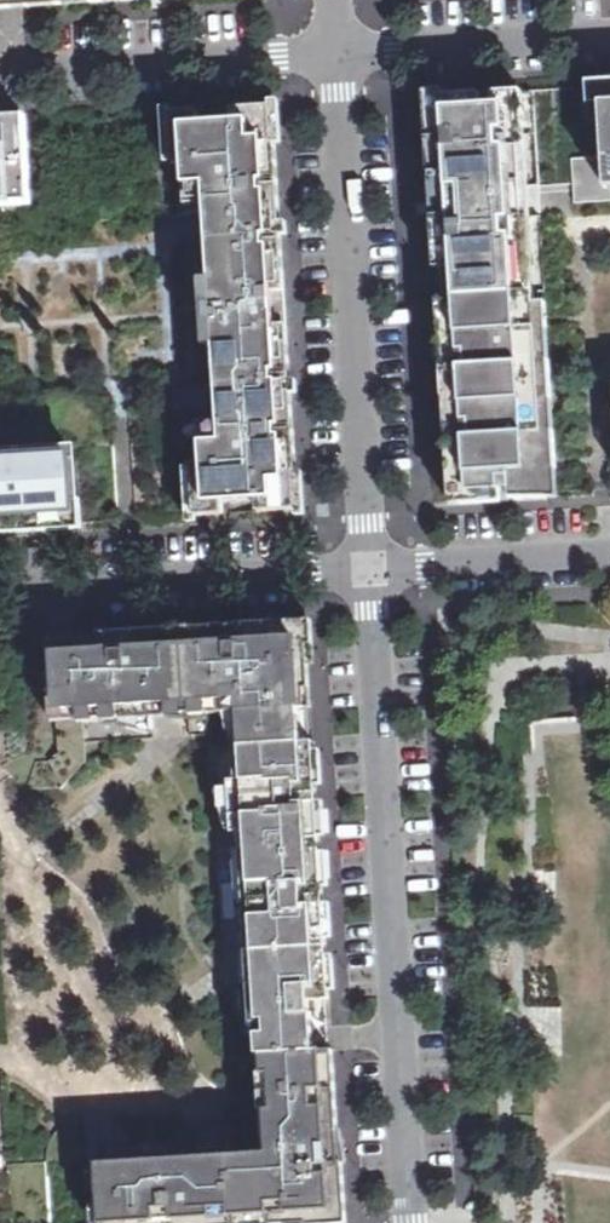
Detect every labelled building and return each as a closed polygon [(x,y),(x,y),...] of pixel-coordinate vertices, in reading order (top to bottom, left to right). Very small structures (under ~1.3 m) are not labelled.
[(0,4),(0,10),(150,0),(65,0),(0,4)] [(607,182),(574,184),(576,204),(609,202),(609,85),(600,86),(607,182)] [(431,97),(444,298),(535,292),(534,268),(544,267),(540,192),(524,193),(522,163),(538,161),(534,90),(431,97)] [(172,114),(176,164),(185,164),(187,205),(207,204),(210,241),(198,241),(207,386),(218,386),(221,421),(201,423),(204,464),(194,465),(197,516),(224,514),(224,502),(258,499),(259,512),(299,509),(273,107),(234,109),(234,121),(204,123),(203,112),(172,114)] [(5,204),(6,214),(10,221),(12,227),(17,233),(22,237),(29,242),(34,243),(26,124),(1,126),(2,131),(0,131),(0,204),(5,204)] [(534,268),(535,292),(546,292),(544,267),(534,268)] [(444,298),(456,493),(548,487),(535,292),(444,298)] [(535,292),(548,487),(549,493),(559,492),(546,292),(535,292)] [(74,517),(70,448),(110,445),(108,418),(102,419),(97,410),(90,404),(83,400),(75,396),(66,394),(57,395),(48,398),(40,402),(35,406),(31,410),(28,415),(23,421),(19,430),(17,438),(17,450),(0,451),(0,521),(74,517)] [(549,493),(548,487),(456,493),(456,499),(549,493)] [(39,526),(75,524),(74,517),(0,521),(0,528),(39,526)] [(313,741),(308,625),(183,632),(184,640),(149,642),(149,634),(79,638),(79,647),(53,648),(53,640),(0,643),(0,764),(0,765),(26,789),(63,789),(88,763),(87,741),(155,737),(154,718),(190,716),(191,734),(213,733),(212,746),(313,741)] [(232,1057),(330,1050),(327,1000),(332,1000),(332,986),(318,986),(316,948),(327,948),(313,741),(212,746),(225,953),(265,950),(267,985),(228,987),(232,1057)] [(127,1130),(107,1118),(89,1117),(76,1118),(68,1123),(61,1128),(51,1140),(48,1148),(48,1162),(52,1222),(196,1222),(196,1220),(232,1220),(233,1222),(288,1222),(342,1219),(334,1050),(330,1050),(232,1057),(238,1125),(127,1130)] [(0,1077),(0,1222),(11,1222),(0,1077)]
